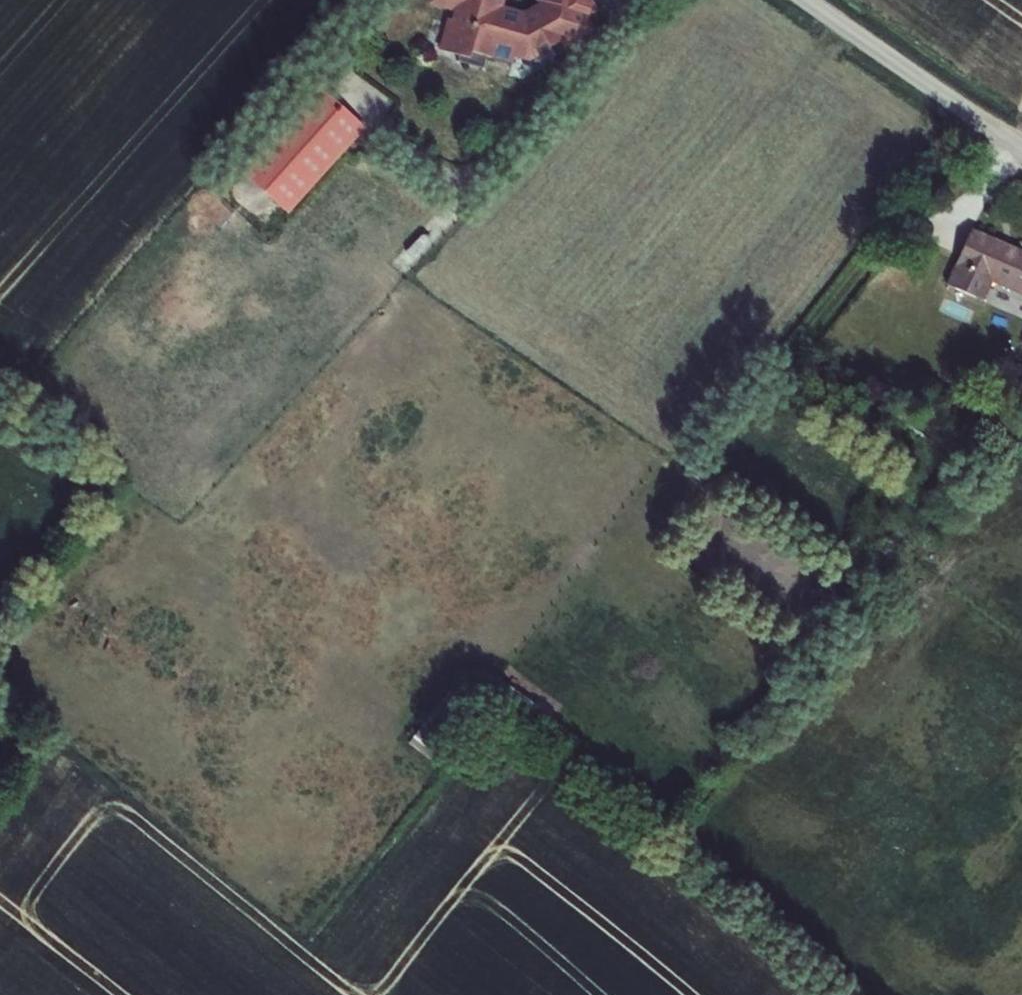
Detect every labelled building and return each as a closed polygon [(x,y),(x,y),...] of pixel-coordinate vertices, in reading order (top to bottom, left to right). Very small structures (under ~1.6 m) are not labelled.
[(442,8),(458,12),(455,23),(450,21),(441,53),(470,61),(471,55),(491,60),(491,58),(513,64),(515,57),(526,60),(532,57),(536,62),(552,53),(549,47),(560,41),(564,47),(593,30),(585,16),(595,11),(589,0),(537,0),(541,6),(526,15),(525,19),(497,11),(498,7),(500,8),(502,0),(444,0),(442,8)] [(315,86),(242,169),(287,209),(361,126),(315,86)] [(970,232),(947,287),(983,301),(991,281),(1021,295),(1021,253),(970,232)]
